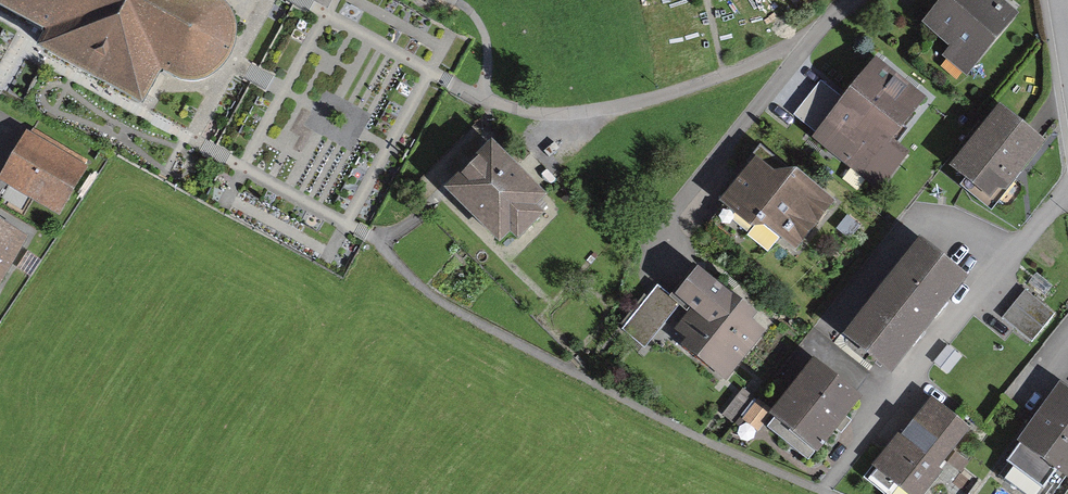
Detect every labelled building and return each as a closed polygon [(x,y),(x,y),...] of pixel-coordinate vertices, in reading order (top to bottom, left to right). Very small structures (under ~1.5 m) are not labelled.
[(57,41),(46,61),(142,113),(159,82),(180,93),(199,94),(215,84),(229,67),(234,51),(230,29),(216,14),(201,6),(204,0),(0,0),(0,11),(57,41)] [(996,0),(948,0),(932,19),(959,42),(949,54),(965,68),(1012,14),(996,0)] [(915,97),(874,65),(822,131),(863,163),(915,97)] [(999,107),(956,162),(970,172),(962,181),(991,204),(1041,140),(999,107)] [(42,135),(14,182),(69,214),(97,168),(42,135)] [(492,143),(451,182),(499,231),(510,220),(517,227),(538,207),(531,200),(540,192),(492,143)] [(763,152),(727,195),(754,218),(759,212),(795,241),(829,200),(793,169),(789,174),(763,152)] [(21,235),(0,223),(0,270),(21,235)] [(919,241),(848,333),(890,365),(961,274),(919,241)] [(764,323),(699,268),(680,290),(701,307),(679,333),(724,370),(764,323)] [(658,288),(624,332),(648,350),(681,306),(658,288)] [(1028,297),(1013,318),(1038,336),(1053,315),(1028,297)] [(814,362),(774,412),(816,445),(856,394),(814,362)] [(1060,387),(1010,458),(1056,489),(1067,472),(1067,392),(1060,387)] [(757,429),(766,406),(743,397),(733,419),(757,429)] [(871,477),(894,493),(914,493),(965,427),(929,400),(871,477)]
